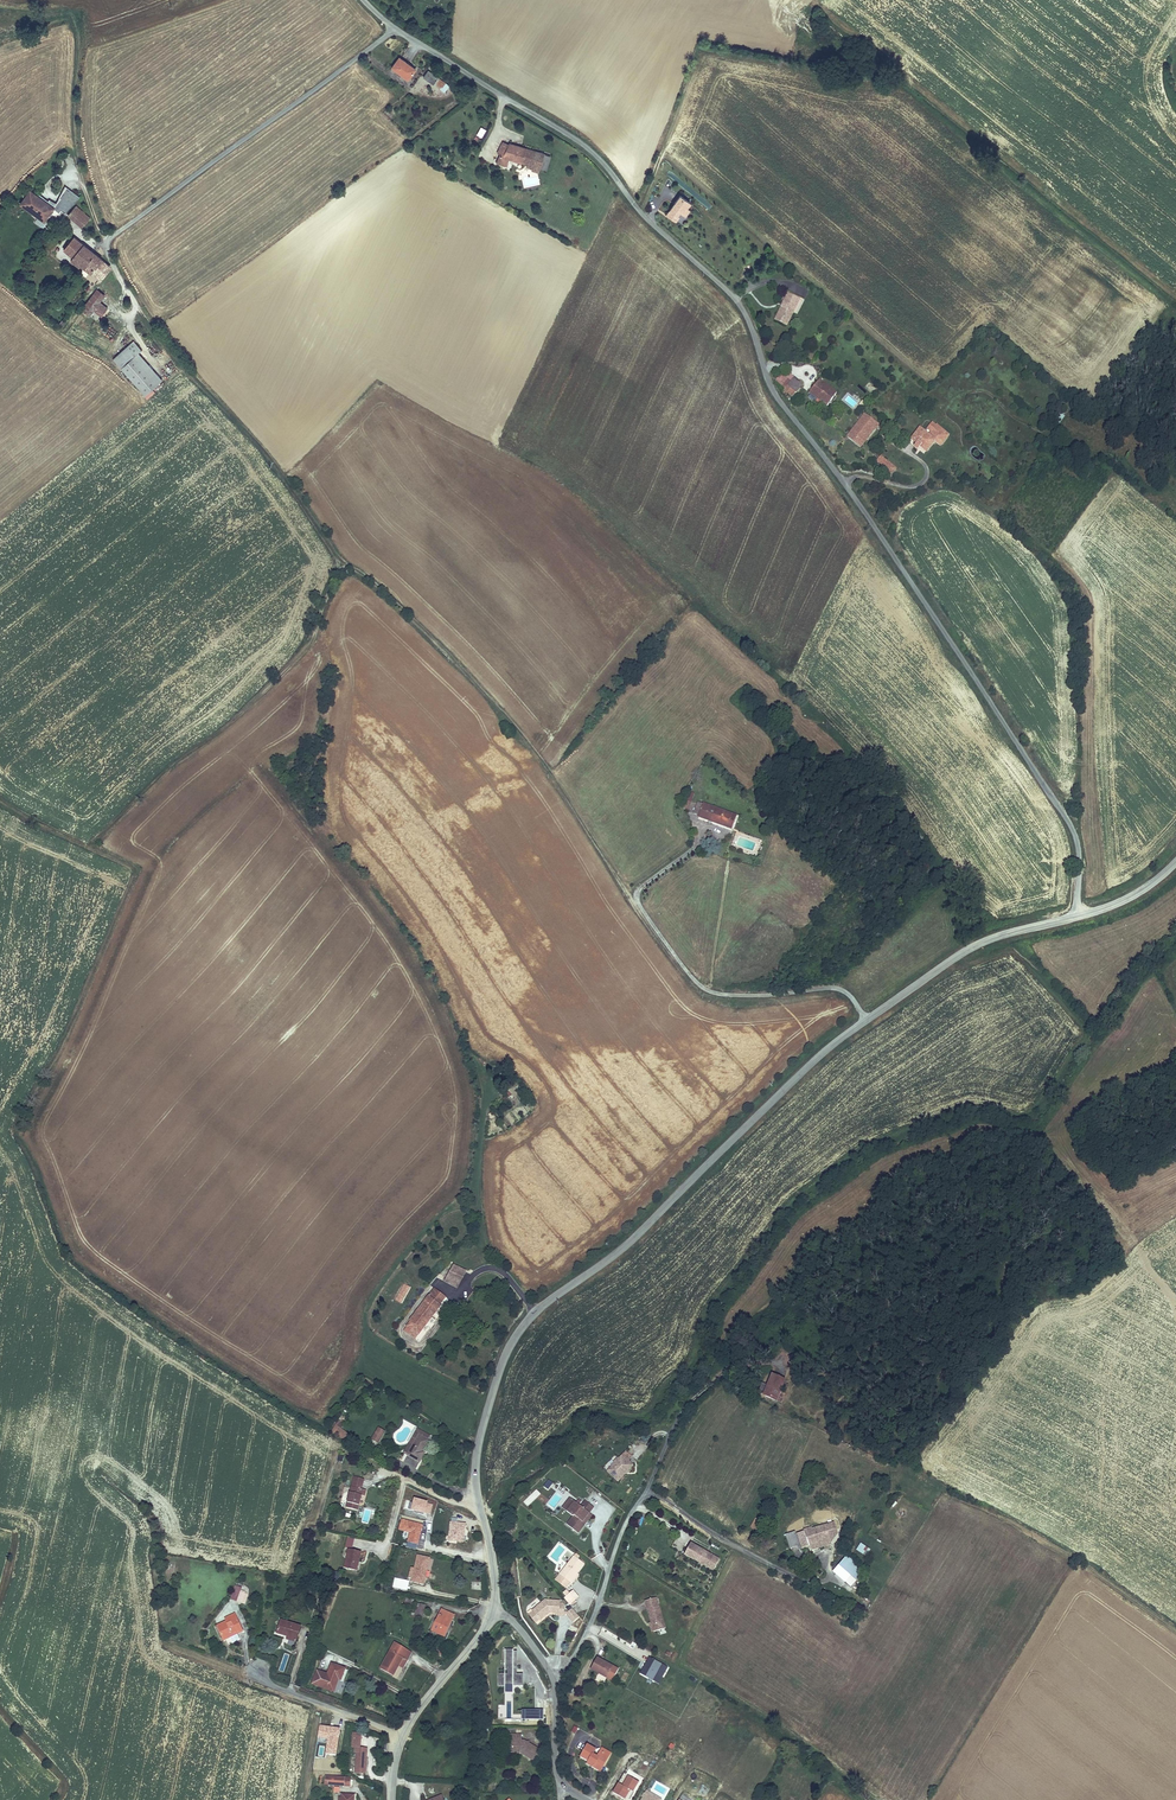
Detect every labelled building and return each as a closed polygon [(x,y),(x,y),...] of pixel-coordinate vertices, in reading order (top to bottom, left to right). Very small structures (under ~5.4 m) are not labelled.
[(425,68),(409,57),(403,67),(418,78),(425,68)] [(455,81),(438,68),(434,75),(450,87),(455,81)] [(476,135),(482,138),(486,130),(480,127),(476,135)] [(506,155),(508,156),(512,157),(517,144),(510,141),(506,155)] [(512,157),(508,156),(506,163),(516,167),(519,160),(536,166),(535,171),(541,173),(540,175),(546,177),(548,171),(541,169),(543,163),(554,166),(557,157),(517,144),(512,157)] [(541,169),(548,171),(552,173),(554,166),(543,163),(541,169)] [(53,207),(55,205),(38,193),(37,195),(30,190),(20,203),(26,208),(29,204),(47,216),(53,208),(54,208),(53,207)] [(67,202),(72,195),(66,190),(60,197),(67,202)] [(666,216),(676,222),(681,214),(686,216),(690,209),(688,208),(692,202),(679,195),(666,216)] [(63,208),(67,202),(60,197),(56,203),(63,208)] [(47,216),(29,204),(26,208),(44,220),(47,216)] [(83,226),(90,217),(76,205),(68,214),(83,226)] [(81,266),(82,264),(101,277),(110,264),(104,259),(105,257),(74,235),(64,249),(72,255),(70,258),(81,266)] [(100,299),(105,292),(98,287),(93,293),(100,299)] [(798,291),(797,294),(809,301),(811,298),(798,291)] [(100,299),(93,293),(83,306),(90,312),(94,306),(102,312),(108,305),(100,299)] [(809,301),(797,294),(783,321),(796,327),(809,301)] [(162,376),(139,350),(142,347),(134,338),(126,345),(134,354),(122,364),(146,391),(162,376)] [(122,364),(134,354),(126,345),(114,356),(122,364)] [(808,385),(790,370),(781,381),(798,395),(808,385)] [(844,395),(827,381),(816,393),(834,408),(844,395)] [(854,405),(856,402),(848,397),(846,400),(854,405)] [(872,414),(855,439),(869,451),(887,426),(872,414)] [(944,444),(948,439),(951,442),(955,436),(943,426),(942,427),(939,424),(934,430),(938,433),(935,437),(926,429),(917,440),(923,445),(922,447),(925,450),(927,448),(932,452),(941,441),(944,444)] [(903,470),(887,456),(882,462),(898,477),(903,470)] [(707,827),(736,838),(739,830),(743,832),(745,826),(711,814),(707,827)] [(444,1285),(456,1291),(463,1278),(450,1271),(444,1285)] [(410,1287),(404,1283),(395,1299),(402,1302),(410,1287)] [(441,1304),(447,1297),(434,1287),(409,1319),(410,1320),(406,1326),(403,1330),(406,1333),(410,1329),(418,1335),(442,1305),(441,1304)] [(415,1339),(418,1335),(410,1329),(406,1333),(415,1339)] [(772,1399),(781,1380),(769,1374),(760,1394),(772,1399)] [(339,1425),(334,1434),(350,1443),(355,1435),(339,1425)] [(387,1431),(381,1427),(374,1439),(381,1443),(387,1431)] [(421,1449),(426,1438),(425,1438),(428,1434),(416,1427),(411,1435),(415,1437),(406,1453),(418,1459),(423,1450),(421,1449)] [(631,1453),(625,1448),(622,1451),(628,1457),(631,1453)] [(628,1457),(622,1451),(607,1468),(618,1478),(633,1461),(628,1457)] [(361,1479),(352,1476),(346,1503),(357,1506),(359,1500),(362,1501),(365,1486),(360,1485),(361,1479)] [(543,1488),(549,1491),(553,1483),(547,1480),(543,1488)] [(429,1503),(414,1499),(410,1511),(425,1516),(429,1503)] [(567,1512),(574,1502),(569,1499),(562,1509),(567,1512)] [(582,1523),(589,1513),(594,1507),(585,1501),(581,1507),(574,1502),(567,1512),(570,1515),(564,1523),(579,1534),(585,1525),(582,1523)] [(435,1519),(439,1505),(433,1503),(429,1517),(435,1519)] [(585,1525),(592,1515),(589,1513),(582,1523),(585,1525)] [(754,1518),(751,1529),(759,1531),(761,1520),(754,1518)] [(424,1526),(401,1519),(398,1530),(410,1533),(407,1543),(418,1546),(424,1526)] [(454,1521),(453,1521),(451,1539),(465,1540),(466,1522),(462,1522),(454,1521)] [(841,1541),(834,1521),(813,1528),(812,1526),(803,1529),(804,1532),(798,1534),(797,1531),(785,1534),(790,1550),(798,1548),(799,1550),(810,1547),(811,1552),(841,1541)] [(352,1549),(354,1538),(347,1537),(345,1547),(352,1549)] [(683,1554),(713,1568),(719,1557),(690,1542),(683,1554)] [(862,1544),(857,1551),(865,1555),(869,1548),(862,1544)] [(363,1553),(350,1550),(345,1568),(358,1572),(363,1553)] [(426,1576),(429,1557),(417,1555),(412,1581),(422,1582),(423,1576),(426,1576)] [(576,1571),(582,1563),(572,1555),(558,1574),(569,1582),(570,1583),(577,1574),(576,1571)] [(847,1556),(839,1566),(849,1574),(852,1577),(860,1566),(847,1556)] [(844,1580),(849,1574),(839,1566),(834,1572),(844,1580)] [(565,1588),(569,1582),(558,1574),(554,1580),(565,1588)] [(406,1589),(407,1581),(397,1579),(395,1587),(406,1589)] [(564,1598),(562,1600),(568,1607),(574,1602),(568,1595),(564,1591),(561,1594),(564,1598)] [(571,1592),(568,1595),(574,1602),(577,1599),(571,1592)] [(665,1626),(656,1595),(646,1598),(648,1607),(647,1607),(650,1620),(653,1629),(665,1626)] [(412,1607),(413,1601),(406,1599),(404,1605),(412,1607)] [(555,1618),(562,1618),(563,1609),(561,1605),(557,1605),(557,1602),(542,1601),(529,1611),(530,1612),(525,1616),(533,1626),(537,1623),(538,1623),(547,1615),(554,1616),(555,1618)] [(424,1617),(425,1605),(415,1604),(414,1616),(424,1617)] [(452,1616),(440,1609),(428,1629),(440,1636),(452,1616)] [(572,1623),(578,1618),(571,1610),(568,1613),(568,1618),(572,1623)] [(244,1630),(238,1617),(228,1621),(219,1626),(225,1639),(231,1636),(244,1630)] [(305,1631),(284,1623),(280,1634),(293,1640),(293,1642),(299,1644),(305,1631)] [(242,1641),(239,1635),(245,1632),(244,1630),(231,1636),(232,1638),(235,1644),(242,1641)] [(566,1637),(573,1640),(576,1634),(569,1631),(566,1637)] [(413,1651),(398,1644),(394,1652),(403,1657),(409,1660),(413,1651)] [(514,1650),(505,1650),(505,1674),(500,1674),(499,1687),(524,1687),(524,1674),(517,1674),(517,1651),(514,1651),(514,1650)] [(403,1657),(394,1652),(391,1651),(383,1669),(395,1675),(403,1657)] [(649,1658),(640,1675),(660,1685),(669,1667),(649,1658)] [(590,1674),(597,1678),(599,1675),(608,1681),(614,1671),(597,1662),(590,1674)] [(345,1684),(350,1672),(335,1667),(327,1691),(337,1695),(342,1683),(345,1684)] [(599,1675),(597,1678),(606,1684),(608,1681),(599,1675)] [(544,1720),(543,1710),(522,1710),(522,1720),(544,1720)] [(576,1735),(578,1728),(572,1726),(570,1732),(576,1735)] [(354,1740),(364,1741),(365,1734),(355,1732),(354,1740)] [(530,1764),(536,1754),(523,1745),(520,1745),(520,1739),(507,1739),(506,1745),(511,1745),(510,1757),(516,1758),(519,1758),(530,1764)] [(358,1758),(357,1773),(367,1774),(370,1748),(364,1747),(364,1741),(354,1740),(354,1746),(360,1746),(358,1758)] [(609,1760),(600,1755),(596,1761),(592,1759),(594,1754),(586,1749),(579,1760),(587,1765),(594,1769),(592,1772),(596,1775),(600,1769),(603,1770),(609,1760)] [(601,1752),(600,1755),(609,1760),(611,1757),(601,1752)] [(534,1767),(540,1756),(536,1754),(530,1764),(534,1767)] [(347,1777),(328,1775),(327,1785),(346,1787),(351,1787),(352,1778),(347,1777)] [(624,1787),(634,1792),(638,1783),(629,1778),(624,1787)] [(618,1799),(629,1799),(634,1792),(624,1787),(620,1784),(613,1797),(618,1799)] [(441,1790),(422,1796),(420,1799),(444,1799),(441,1790)] [(644,1799),(662,1799),(663,1799),(649,1791),(644,1799)]
